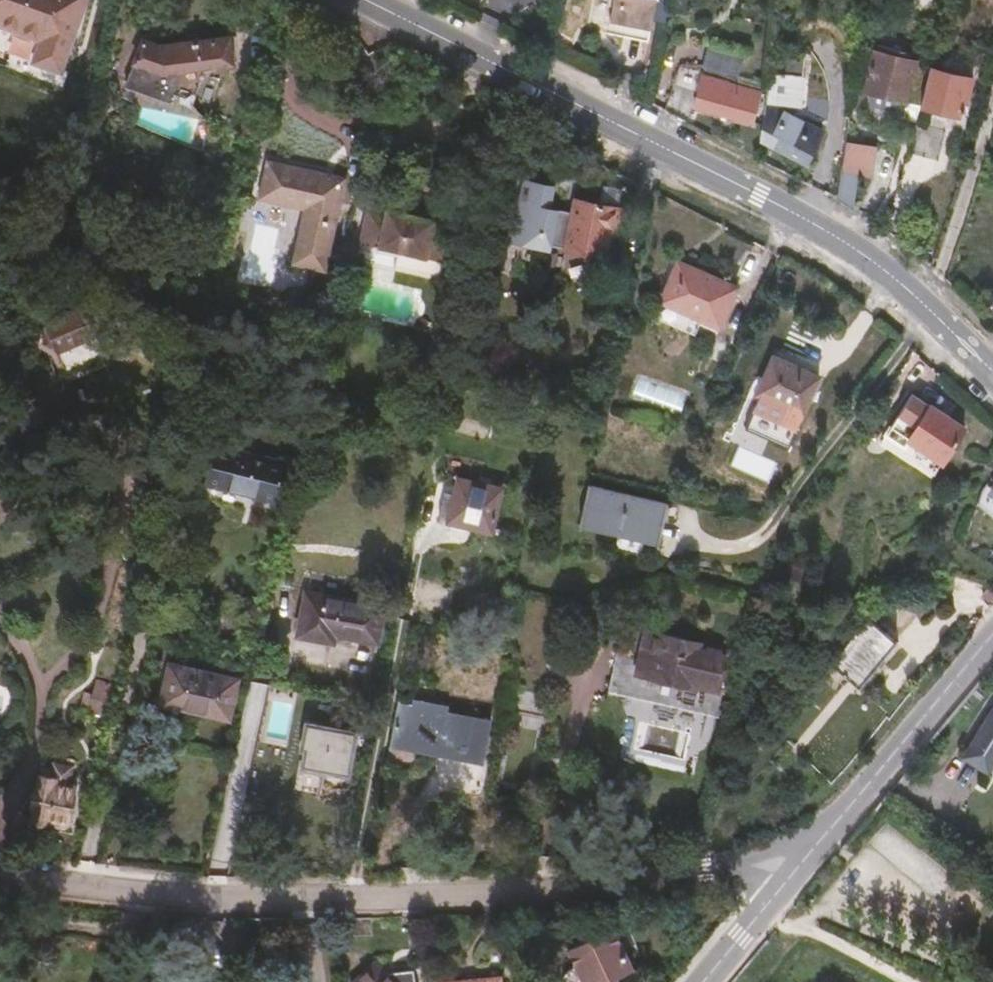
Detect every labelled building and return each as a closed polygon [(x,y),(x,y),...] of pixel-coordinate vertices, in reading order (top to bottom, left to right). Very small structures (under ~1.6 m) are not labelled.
[(65,0),(0,0),(0,41),(22,46),(18,69),(47,76),(65,0)] [(589,32),(646,43),(655,0),(595,0),(589,32)] [(170,68),(187,67),(222,64),(220,39),(149,44),(147,54),(131,49),(116,83),(138,95),(160,98),(170,68)] [(735,77),(742,54),(706,44),(700,67),(735,77)] [(901,101),(912,65),(913,63),(903,60),(905,55),(875,45),(862,90),(871,92),(892,98),(901,101)] [(765,57),(764,68),(801,74),(803,63),(765,57)] [(918,105),(927,69),(912,65),(901,101),(902,101),(914,105),(917,106),(918,105)] [(764,68),(762,91),(761,105),(769,106),(796,109),(801,74),(764,68)] [(969,81),(927,69),(918,105),(956,115),(959,102),(964,103),(969,81)] [(187,71),(185,84),(207,86),(208,73),(187,71)] [(828,86),(830,77),(812,75),(810,83),(828,86)] [(748,123),(755,93),(698,78),(691,108),(748,123)] [(892,98),(871,92),(868,103),(888,108),(892,98)] [(909,121),(914,105),(902,101),(898,118),(909,121)] [(769,106),(761,105),(761,109),(769,113),(769,106)] [(761,109),(758,143),(803,166),(817,135),(769,113),(761,109)] [(912,127),(904,156),(934,165),(941,136),(912,127)] [(836,202),(852,212),(857,174),(874,176),(879,146),(844,142),(836,202)] [(318,182),(320,175),(263,162),(253,200),(299,211),(286,263),(319,271),(339,187),(318,182)] [(341,180),(320,175),(318,182),(339,187),(341,180)] [(547,185),(518,179),(503,240),(543,249),(544,243),(560,247),(560,249),(598,257),(604,232),(610,233),(614,209),(570,200),(567,212),(542,207),(547,185)] [(366,210),(359,243),(444,262),(451,229),(434,225),(435,220),(387,211),(386,214),(366,210)] [(719,328),(735,286),(674,263),(659,305),(719,328)] [(58,369),(98,353),(81,312),(41,328),(58,369)] [(812,376),(765,352),(746,391),(751,394),(792,415),(812,376)] [(792,415),(751,394),(745,406),(785,428),(792,415)] [(914,447),(953,468),(974,429),(919,394),(891,439),(910,453),(914,447)] [(55,420),(55,438),(76,445),(98,445),(98,420),(55,420)] [(204,490),(273,506),(283,468),(213,450),(204,490)] [(975,508),(992,522),(992,478),(975,508)] [(439,498),(434,525),(487,537),(495,495),(452,485),(449,500),(439,498)] [(577,520),(654,540),(663,508),(585,487),(577,520)] [(770,601),(773,586),(763,584),(760,599),(770,601)] [(330,640),(328,650),(334,652),(336,644),(373,653),(381,616),(302,597),(294,632),(330,640)] [(831,669),(860,692),(897,647),(868,624),(831,669)] [(292,642),(328,650),(330,640),(294,632),(292,642)] [(656,636),(647,679),(715,693),(724,651),(656,636)] [(154,710),(222,726),(231,687),(163,670),(154,710)] [(507,718),(547,725),(550,704),(510,697),(507,718)] [(105,725),(108,709),(88,704),(85,721),(105,725)] [(396,711),(386,759),(389,759),(390,752),(418,758),(418,759),(421,760),(422,756),(477,767),(484,729),(444,721),(444,717),(414,710),(412,717),(397,714),(398,711),(396,711)] [(359,727),(303,716),(296,750),(307,750),(301,767),(350,779),(359,727)] [(955,765),(979,781),(992,760),(992,716),(987,718),(955,765)] [(24,824),(42,827),(43,825),(60,828),(63,825),(65,816),(69,817),(72,798),(70,798),(72,785),(67,783),(67,776),(63,775),(64,770),(52,768),(49,779),(34,776),(31,788),(28,787),(24,807),(27,808),(24,824)] [(628,967),(609,928),(565,950),(572,968),(563,970),(556,979),(557,981),(604,981),(603,979),(628,967)] [(412,971),(385,976),(375,966),(357,981),(414,981),(412,971)]
